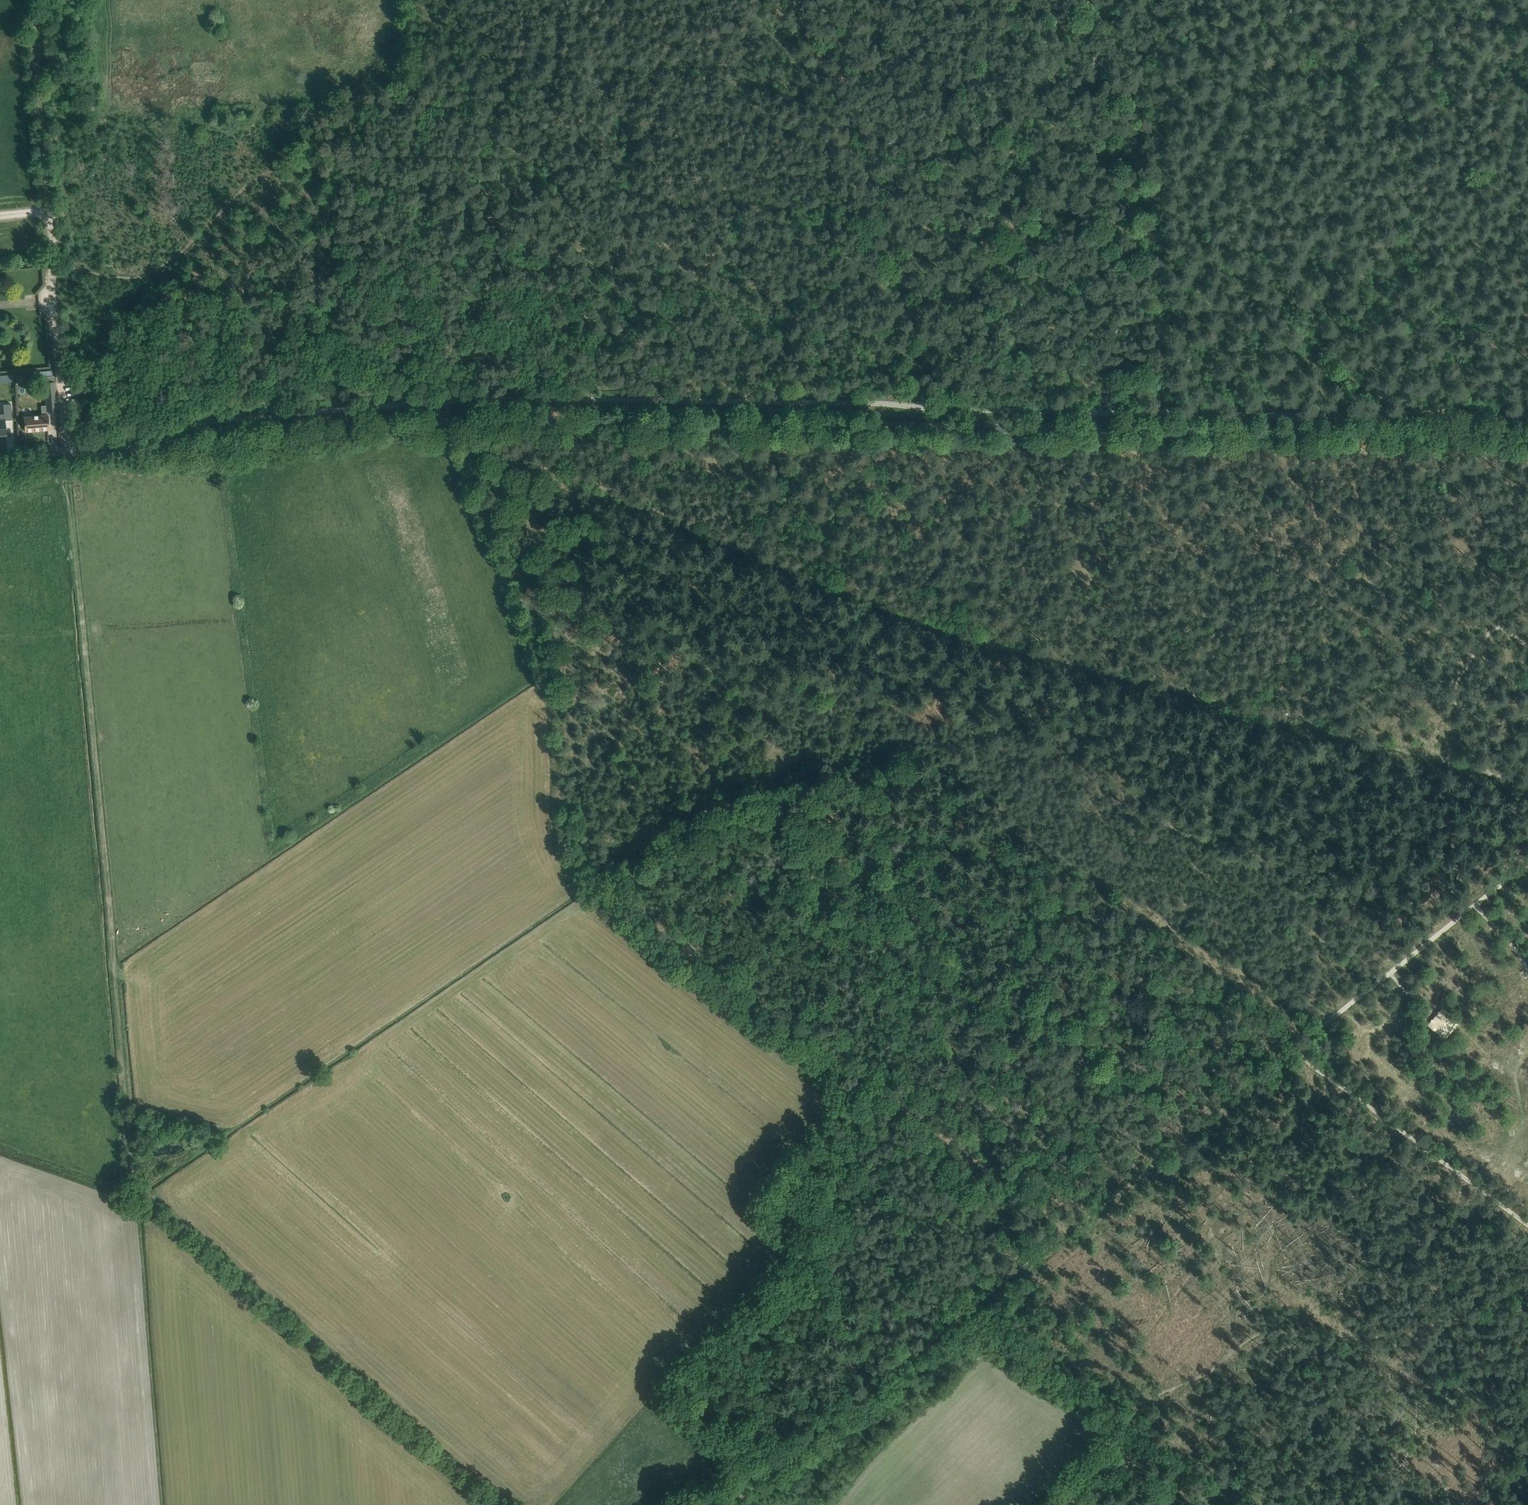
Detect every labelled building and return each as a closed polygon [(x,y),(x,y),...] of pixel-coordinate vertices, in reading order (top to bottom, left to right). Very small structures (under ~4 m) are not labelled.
[(54,382),(45,383),(47,411),(57,410),(54,382)] [(7,433),(6,418),(13,418),(12,402),(4,402),(4,412),(0,412),(0,433),(7,433)] [(48,415),(24,417),(25,431),(49,429),(48,415)] [(1460,1022),(1442,1006),(1427,1024),(1444,1037),(1460,1022)]
